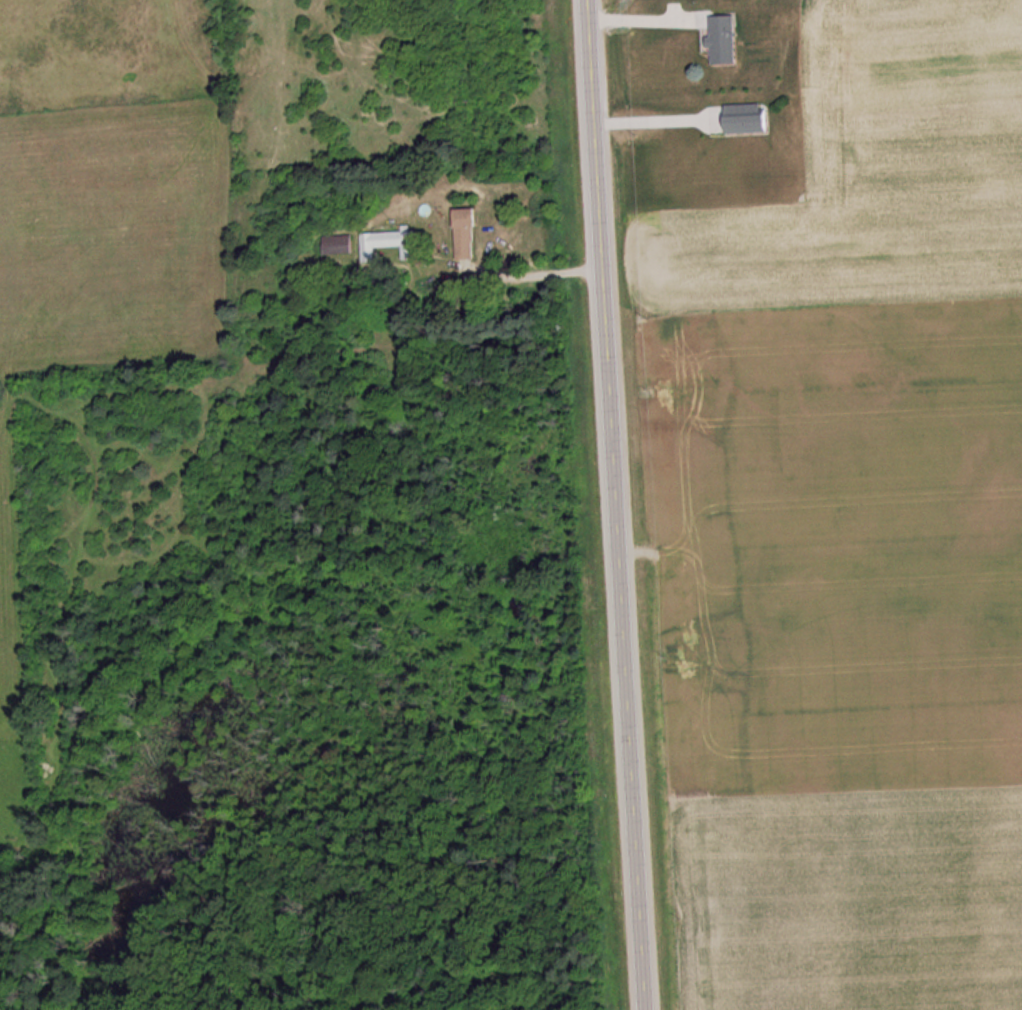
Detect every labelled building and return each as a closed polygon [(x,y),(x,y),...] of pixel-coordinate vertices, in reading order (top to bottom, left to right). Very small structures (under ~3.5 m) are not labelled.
[(737,17),(712,18),(713,66),(739,66),(737,17)] [(459,209),(459,259),(481,259),(481,209),(459,209)] [(362,234),(363,264),(377,263),(376,248),(404,247),(404,261),(418,261),(417,232),(362,234)] [(325,258),(354,253),(351,234),(322,239),(325,258)]
